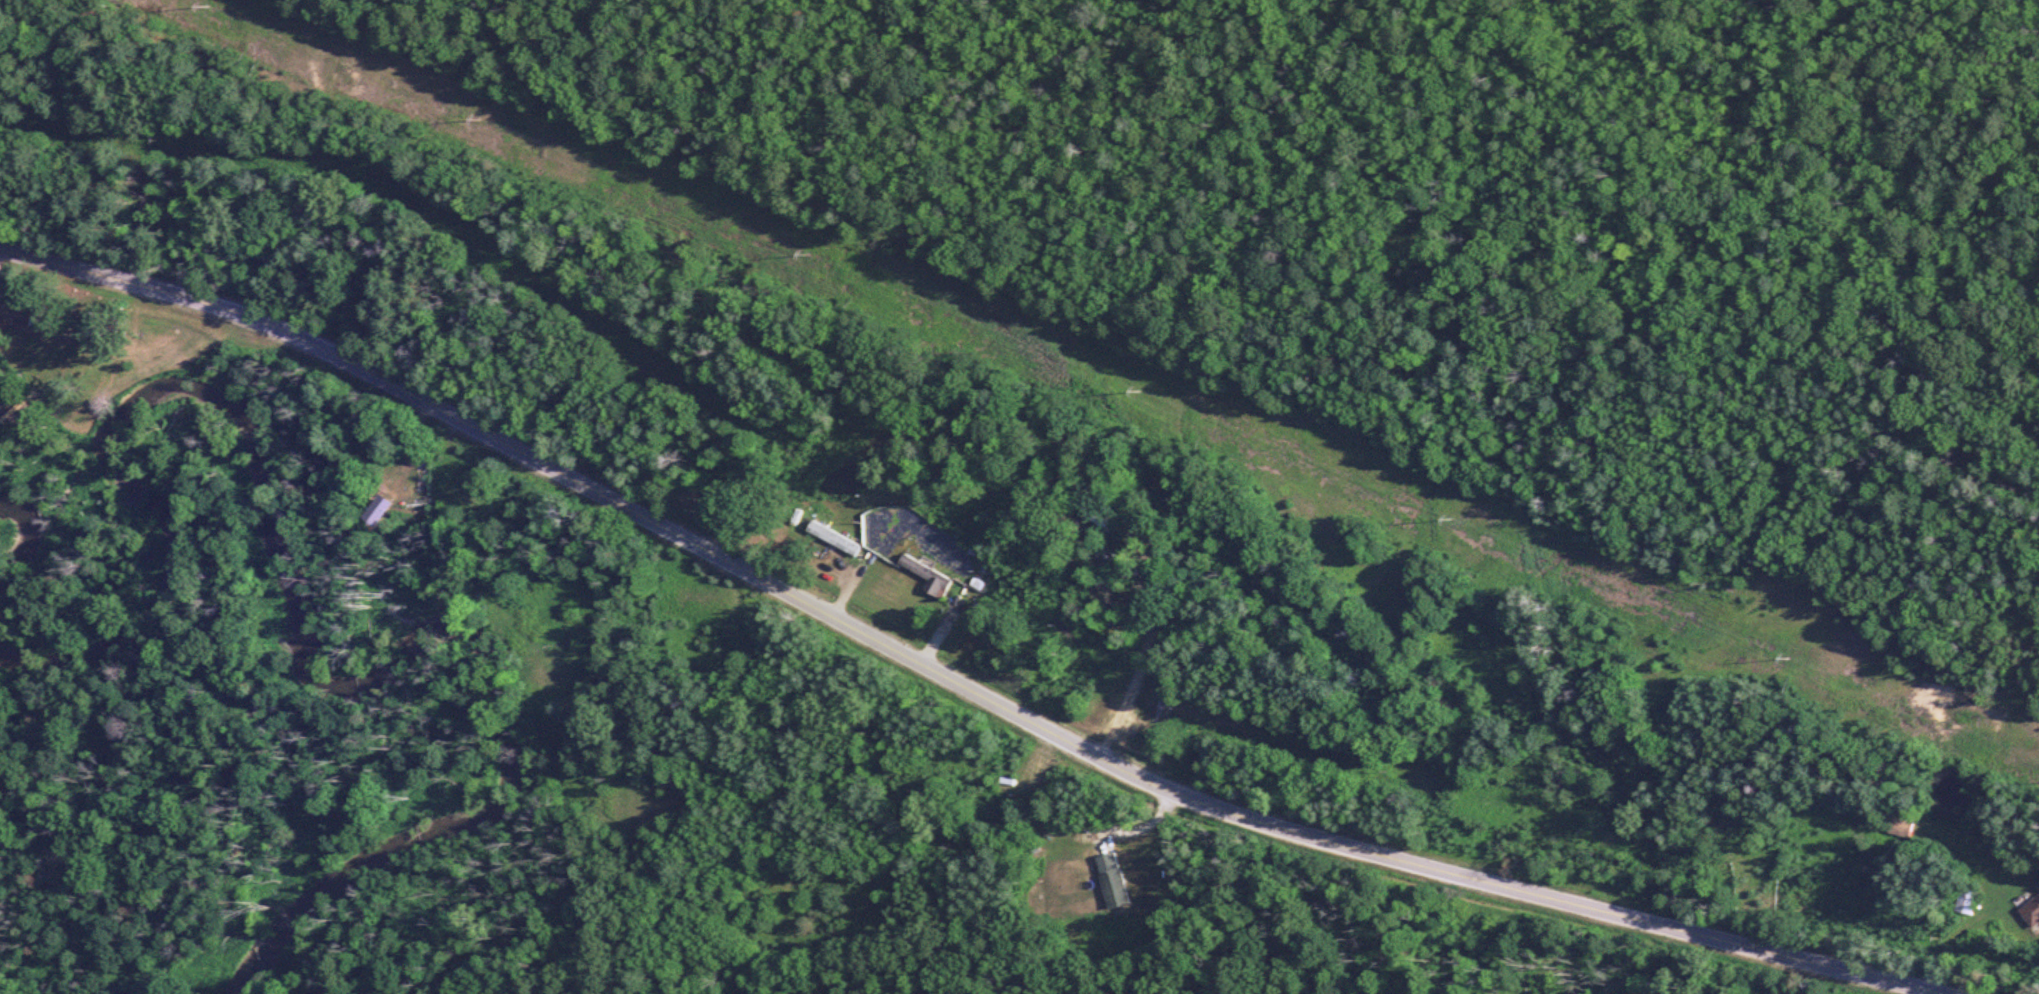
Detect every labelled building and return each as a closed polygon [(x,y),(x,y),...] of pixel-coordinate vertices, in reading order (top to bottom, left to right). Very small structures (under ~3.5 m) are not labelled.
[(27,304),(0,301),(0,321),(25,323),(27,304)] [(926,580),(920,591),(939,600),(949,579),(900,555),(895,565),(926,580)] [(1885,834),(1909,839),(1914,811),(1890,807),(1885,834)] [(1121,884),(1112,852),(1093,858),(1102,890),(1121,884)] [(2033,886),(2038,893),(2016,912),(2030,929),(2038,922),(2038,881),(2033,886)] [(1973,894),(1967,892),(1961,913),(1967,914),(1973,894)]
